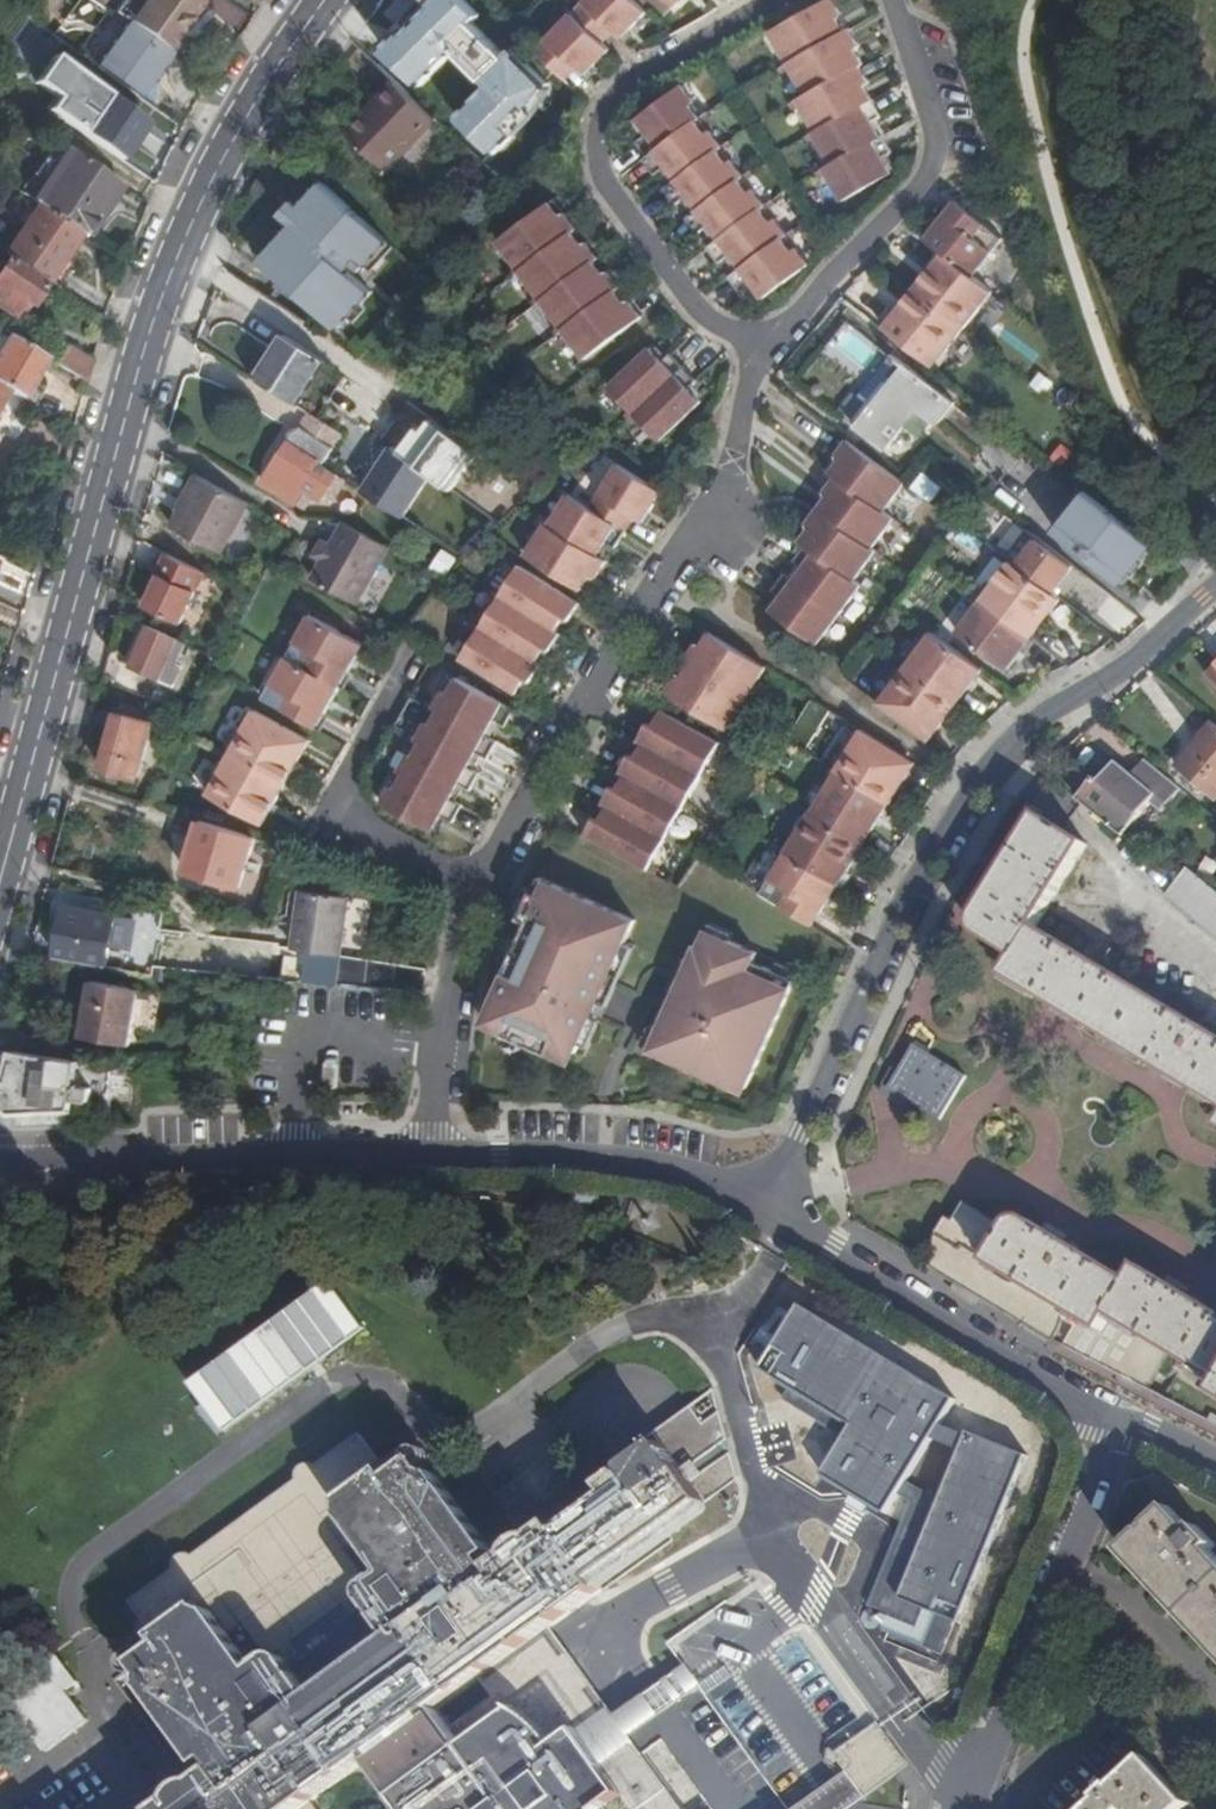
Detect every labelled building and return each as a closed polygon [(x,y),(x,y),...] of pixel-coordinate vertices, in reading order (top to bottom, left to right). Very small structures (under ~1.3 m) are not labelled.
[(119,15),(132,25),(171,53),(207,4),(201,0),(129,0),(119,15)] [(566,80),(578,68),(585,75),(611,49),(604,42),(615,31),(623,38),(648,12),(635,0),(587,0),(536,51),(566,80)] [(771,32),(789,64),(793,71),(807,96),(800,99),(804,106),(818,131),(816,132),(833,164),(826,168),(845,200),(894,173),(885,157),(895,152),(885,134),(883,136),(875,121),(883,117),(874,101),(875,100),(866,85),(870,83),(861,66),(865,64),(856,49),(861,46),(851,28),(847,31),(839,17),(843,14),(835,0),(828,0),(771,32)] [(437,91),(480,45),(443,9),(421,31),(423,33),(402,57),(437,91)] [(839,17),(847,31),(851,28),(843,14),(839,17)] [(114,50),(156,82),(175,55),(171,53),(132,25),(114,50)] [(144,100),(156,82),(114,50),(100,69),(144,100)] [(793,71),(789,64),(777,70),(781,77),(793,71)] [(387,172),(437,122),(396,83),(380,99),(385,104),(353,137),(387,172)] [(753,283),(764,298),(810,263),(798,247),(794,250),(789,244),(784,237),(788,234),(777,218),(772,221),(767,215),(763,208),(767,205),(755,189),(751,192),(741,179),(745,176),(733,159),(729,163),(719,150),(724,147),(712,131),(707,133),(702,127),(698,121),(702,117),(697,111),(692,103),(696,100),(683,85),(637,119),(648,133),(636,142),(648,156),(644,159),(655,175),(667,167),(676,180),(665,188),(677,204),(688,196),(698,209),(687,217),(699,233),(710,225),(720,238),(709,247),(720,263),(731,254),(741,267),(730,276),(742,292),(753,283)] [(792,113),(804,106),(800,99),(788,106),(792,113)] [(697,111),(702,117),(709,112),(713,110),(708,103),(697,111)] [(702,117),(698,121),(702,127),(713,119),(709,112),(702,117)] [(808,146),(820,139),(816,132),(804,139),(808,146)] [(123,186),(58,141),(23,193),(41,205),(83,233),(88,236),(123,186)] [(719,150),(724,156),(735,148),(730,141),(724,147),(719,150)] [(818,182),(830,175),(826,168),(814,175),(818,182)] [(741,179),(746,185),(757,177),(752,171),(741,179)] [(763,208),(767,215),(778,207),(774,200),(767,205),(763,208)] [(955,200),(926,237),(943,251),(973,275),(1003,238),(955,200)] [(554,203),(501,242),(587,360),(645,318),(633,301),(628,304),(619,291),(623,289),(611,272),(606,275),(597,262),(601,259),(589,243),(585,246),(575,233),(580,230),(568,213),(563,217),(554,203)] [(65,260),(83,233),(41,205),(8,255),(60,289),(75,267),(70,263),(65,260)] [(349,317),(392,260),(349,228),(336,246),(341,250),(328,267),(323,264),(307,285),(349,317)] [(784,237),(789,244),(800,235),(795,229),(788,234),(784,237)] [(65,260),(70,263),(88,236),(83,233),(65,260)] [(943,251),(884,327),(933,366),(993,291),(973,275),(943,251)] [(47,285),(9,260),(6,264),(3,262),(0,262),(0,306),(15,316),(26,301),(33,306),(47,285)] [(0,331),(0,352),(10,335),(1,331),(0,331)] [(35,405),(45,389),(35,383),(48,359),(10,335),(0,352),(0,384),(25,399),(35,405)] [(276,355),(316,381),(327,362),(287,337),(276,355)] [(68,348),(57,364),(88,382),(91,371),(93,363),(68,348)] [(300,407),(316,381),(276,355),(259,380),(300,407)] [(646,356),(611,387),(663,441),(695,408),(687,399),(695,392),(666,361),(658,369),(646,356)] [(909,365),(898,380),(944,417),(955,403),(909,365)] [(940,422),(944,417),(898,380),(876,407),(870,403),(855,421),(888,447),(913,416),(921,422),(928,413),(940,422)] [(25,399),(0,384),(0,442),(25,399)] [(336,501),(350,481),(325,465),(344,435),(312,414),(302,430),(297,431),(293,434),(291,441),(292,444),(267,482),(308,509),(316,495),(325,501),(328,496),(336,501)] [(454,491),(481,456),(433,418),(405,453),(454,491)] [(906,482),(850,440),(837,455),(847,463),(837,476),(825,491),(830,495),(835,499),(826,512),(820,508),(808,524),(812,527),(818,531),(807,545),(796,560),(801,563),(806,567),(797,580),(791,576),(787,573),(775,589),(783,596),(773,610),(818,644),(861,587),(854,581),(877,552),(872,548),(894,519),(884,512),(906,482)] [(837,455),(827,469),(837,476),(847,463),(837,455)] [(546,523),(526,555),(577,585),(586,571),(592,575),(597,577),(607,559),(604,557),(598,554),(606,540),(612,544),(616,546),(634,515),(643,521),(662,490),(617,462),(590,507),(568,494),(549,525),(546,523)] [(934,502),(945,486),(925,472),(914,488),(934,502)] [(202,476),(174,525),(224,553),(251,504),(202,476)] [(1157,544),(1088,489),(1056,529),(1125,585),(1158,544),(1157,544)] [(830,495),(820,508),(826,512),(835,499),(830,495)] [(1032,550),(1035,546),(1040,540),(1026,529),(1007,515),(999,525),(1032,550)] [(356,603),(393,547),(351,520),(315,577),(356,603)] [(802,541),(807,545),(818,531),(812,527),(802,541)] [(606,540),(598,554),(604,557),(612,544),(606,540)] [(1061,585),(1074,568),(1040,540),(1035,546),(1040,549),(1031,561),(1061,585)] [(183,626),(208,575),(162,552),(152,573),(163,578),(148,608),(183,626)] [(1007,669),(1060,598),(1010,561),(957,631),(1007,669)] [(801,563),(791,576),(797,580),(806,567),(801,563)] [(520,565),(463,659),(513,689),(522,675),(533,682),(544,664),(538,661),(533,658),(541,644),(547,648),(552,651),(562,633),(557,630),(552,627),(560,613),(566,617),(571,620),(581,602),(520,565)] [(586,571),(577,585),(583,589),(592,575),(586,571)] [(1112,625),(1126,606),(1091,580),(1077,598),(1112,625)] [(560,613),(552,627),(557,630),(566,617),(560,613)] [(267,699),(319,729),(366,645),(314,615),(267,699)] [(926,736),(979,666),(929,628),(876,698),(926,736)] [(717,636),(707,629),(698,643),(708,650),(717,636)] [(151,630),(136,660),(165,673),(179,642),(151,630)] [(727,730),(767,667),(717,636),(708,650),(698,643),(687,661),(691,663),(697,667),(689,681),(683,677),(678,674),(667,691),(727,730)] [(541,644),(533,658),(538,661),(547,648),(541,644)] [(160,682),(165,673),(136,660),(132,669),(160,682)] [(697,667),(691,663),(683,677),(689,681),(697,667)] [(1207,678),(1215,689),(1215,670),(1207,678)] [(453,692),(460,678),(456,675),(448,689),(453,692)] [(522,675),(513,689),(524,696),(533,682),(522,675)] [(395,785),(385,803),(435,831),(443,816),(455,822),(465,805),(453,798),(461,784),(473,791),(483,773),(470,767),(478,752),(490,759),(500,741),(488,734),(496,720),(508,727),(518,709),(506,703),(460,678),(453,692),(448,689),(438,708),(443,710),(435,724),(430,721),(420,739),(425,742),(417,756),(412,753),(402,772),(407,774),(400,788),(395,785)] [(443,710),(438,708),(430,721),(435,724),(443,710)] [(662,729),(671,714),(660,708),(651,723),(662,729)] [(210,794),(266,825),(312,741),(257,710),(210,794)] [(154,723),(120,714),(104,769),(138,779),(154,723)] [(649,870),(722,743),(671,714),(662,729),(651,723),(641,741),(646,743),(652,747),(644,760),(638,757),(633,754),(623,772),(628,775),(634,778),(626,792),(620,789),(615,786),(605,804),(610,807),(616,810),(608,824),(602,820),(597,817),(587,835),(649,870)] [(1215,725),(1179,769),(1215,799),(1215,725)] [(756,889),(808,921),(833,880),(834,881),(860,840),(859,839),(884,799),(885,800),(909,760),(856,727),(832,766),(833,767),(807,807),(806,806),(781,847),(782,848),(756,889)] [(425,742),(420,739),(412,753),(417,756),(425,742)] [(652,747),(646,743),(638,757),(644,760),(652,747)] [(1098,780),(1080,802),(1125,838),(1143,816),(1142,815),(1151,804),(1163,813),(1182,789),(1154,767),(1141,781),(1119,763),(1103,783),(1098,780)] [(407,774),(402,772),(395,785),(400,788),(407,774)] [(634,778),(628,775),(620,789),(626,792),(634,778)] [(616,810),(610,807),(602,820),(608,824),(616,810)] [(1038,928),(1089,846),(1041,815),(980,912),(975,923),(976,931),(980,936),(1017,957),(1006,976),(1215,1102),(1215,1035),(1038,928)] [(242,887),(257,837),(205,821),(190,870),(242,887)] [(1211,887),(1190,870),(1179,883),(1168,896),(1215,936),(1215,891),(1211,887)] [(299,923),(295,947),(343,954),(350,894),(303,889),(297,888),(292,891),(288,921),(299,923)] [(655,931),(558,894),(537,947),(545,950),(509,1044),(579,1071),(583,1060),(603,1068),(655,931)] [(88,906),(88,911),(99,914),(100,908),(88,906)] [(88,911),(68,907),(59,958),(108,967),(117,917),(99,914),(88,911)] [(776,1091),(820,976),(726,940),(714,973),(702,968),(694,989),(716,997),(712,1008),(699,1003),(694,1016),(685,1012),(668,1058),(742,1087),(745,1078),(776,1091)] [(127,1046),(140,991),(92,980),(80,1036),(127,1046)] [(30,1053),(63,1057),(66,1033),(34,1028),(30,1053)] [(968,1077),(917,1046),(891,1089),(942,1121),(968,1077)] [(110,1064),(63,1057),(30,1053),(15,1051),(4,1096),(16,1111),(19,1110),(19,1122),(73,1123),(77,1098),(93,1100),(95,1087),(106,1088),(110,1064)] [(120,1118),(132,1118),(133,1110),(123,1110),(122,1116),(120,1116),(120,1118)] [(1140,1265),(1131,1280),(1036,1223),(1028,1219),(1020,1219),(1013,1222),(1008,1228),(966,1203),(955,1222),(948,1218),(935,1237),(936,1257),(935,1262),(932,1266),(951,1278),(970,1290),(975,1292),(1055,1341),(1071,1314),(1100,1333),(1108,1318),(1215,1381),(1215,1310),(1140,1265)] [(970,1290),(951,1278),(946,1286),(970,1300),(975,1292),(970,1290)] [(192,1384),(226,1431),(367,1329),(333,1282),(192,1384)] [(835,1431),(836,1439),(903,1390),(894,1377),(877,1390),(857,1404),(839,1418),(835,1425),(835,1431)] [(848,1391),(857,1404),(877,1390),(867,1377),(848,1391)] [(904,1391),(903,1390),(836,1439),(838,1447),(857,1473),(855,1494),(875,1499),(888,1489),(901,1506),(974,1452),(948,1415),(954,1410),(948,1402),(942,1408),(921,1379),(904,1391)] [(631,1741),(616,1720),(550,1629),(603,1591),(596,1582),(737,1480),(714,1391),(690,1408),(702,1426),(678,1443),(674,1436),(604,1487),(610,1496),(561,1532),(554,1524),(537,1536),(528,1538),(520,1543),(514,1548),(509,1556),(493,1568),(487,1560),(490,1557),(418,1459),(392,1478),(361,1435),(317,1467),(314,1465),(310,1465),(307,1465),(303,1467),(300,1469),(298,1473),(297,1477),(298,1482),(195,1556),(191,1555),(188,1555),(182,1556),(180,1558),(177,1561),(176,1565),(175,1567),(176,1571),(132,1603),(164,1647),(138,1666),(210,1764),(213,1762),(218,1768),(199,1782),(192,1784),(184,1788),(177,1795),(174,1800),(161,1808),(323,1808),(316,1800),(359,1769),(363,1766),(372,1777),(379,1772),(407,1808),(681,1808),(631,1741)] [(690,1408),(596,1477),(604,1487),(674,1436),(678,1443),(702,1426),(690,1408)] [(1215,1644),(1215,1551),(1210,1544),(1213,1541),(1197,1523),(1193,1527),(1173,1504),(1129,1550),(1215,1644)] [(910,1536),(861,1571),(925,1660),(962,1634),(941,1605),(953,1597),(910,1536)] [(92,1717),(74,1694),(86,1684),(57,1648),(2,1693),(49,1751),(92,1717)] [(685,1670),(616,1720),(631,1741),(701,1691),(685,1670)] [(835,1756),(779,1797),(780,1799),(773,1804),(776,1808),(817,1808),(898,1750),(867,1708),(857,1716),(884,1753),(856,1773),(828,1736),(824,1739),(835,1756)] [(828,1736),(856,1773),(884,1753),(857,1716),(828,1736)] [(1186,1803),(1142,1756),(1109,1788),(1106,1785),(1094,1796),(1097,1799),(1087,1808),(1179,1808),(1186,1803)]
